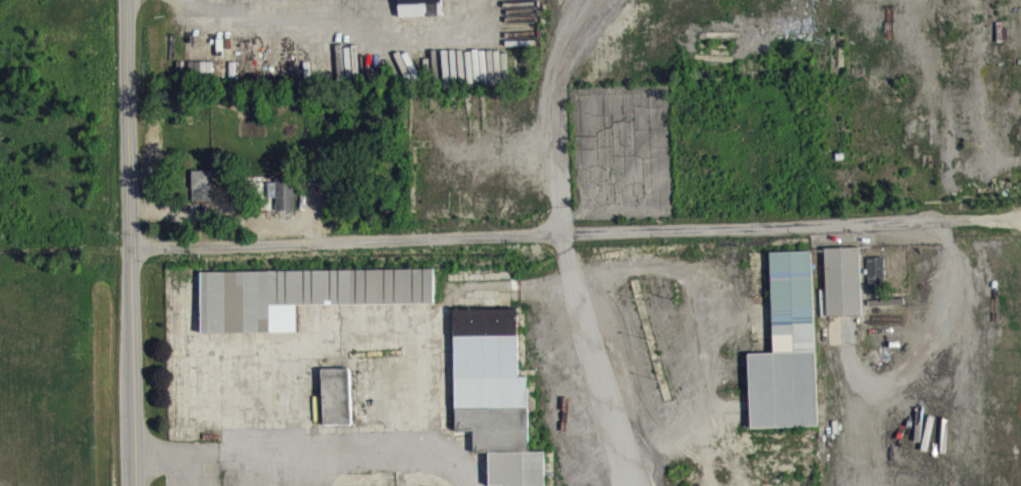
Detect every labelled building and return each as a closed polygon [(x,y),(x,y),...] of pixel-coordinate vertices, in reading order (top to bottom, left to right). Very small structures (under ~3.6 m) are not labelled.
[(399,16),(398,0),(442,0),(442,14),(399,16)] [(213,199),(213,168),(191,169),(192,199),(213,199)] [(275,209),(294,209),(294,175),(275,175),(275,209)] [(824,246),(858,245),(861,313),(826,314),(824,246)] [(769,250),(811,249),(818,424),(751,427),(748,352),(773,351),(769,250)] [(866,255),(883,255),(884,291),(868,292),(866,255)] [(201,270),(433,267),(434,301),(296,303),(297,330),(202,331),(201,270)] [(454,307),(455,428),(473,428),(473,451),(489,451),(490,484),(503,484),(503,485),(545,485),(544,449),(528,449),(527,374),(518,374),(517,306),(454,307)] [(322,368),(349,367),(351,421),(324,422),(322,368)]
